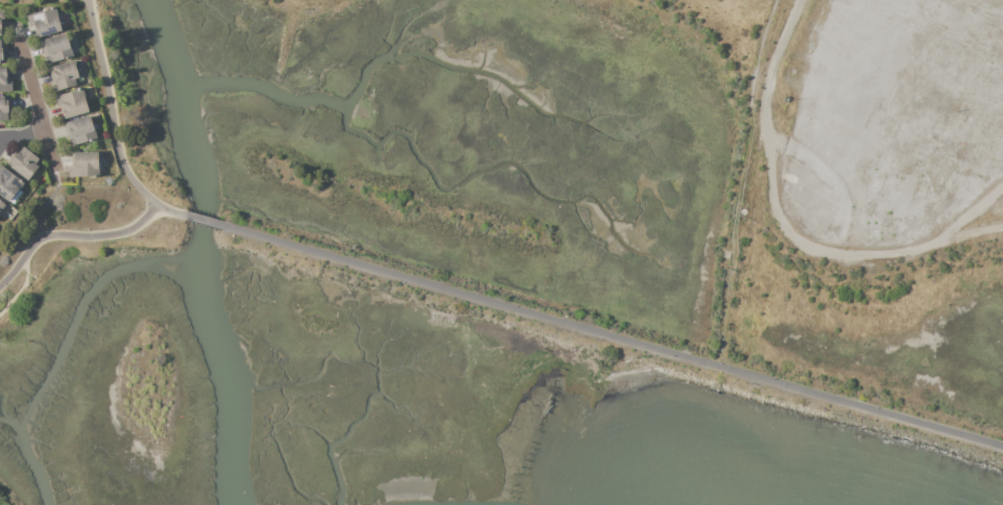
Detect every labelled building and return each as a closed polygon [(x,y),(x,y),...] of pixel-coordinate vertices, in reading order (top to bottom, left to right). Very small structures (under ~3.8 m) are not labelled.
[(26,15),(55,8),(61,31),(38,37),(35,25),(29,26),(26,15)] [(40,42),(44,40),(44,39),(66,32),(73,56),(47,64),(40,42)] [(53,67),(74,61),(79,78),(75,79),(77,85),(57,91),(55,83),(54,83),(50,72),(54,71),(53,67)] [(11,92),(0,92),(0,68),(7,68),(8,79),(6,79),(6,81),(11,81),(11,92)] [(57,95),(82,89),(89,112),(65,119),(65,117),(60,118),(57,108),(55,109),(53,103),(55,103),(55,101),(59,100),(57,95)] [(10,121),(0,121),(0,96),(8,96),(9,110),(10,110),(10,121)] [(64,124),(67,123),(67,122),(89,115),(96,139),(71,146),(64,124)] [(7,164),(15,153),(17,154),(23,146),(39,158),(35,164),(38,166),(27,180),(7,164)] [(74,152),(98,152),(98,176),(69,176),(69,166),(74,166),(74,152)] [(14,205),(0,195),(0,165),(23,182),(18,189),(23,192),(14,205)]
